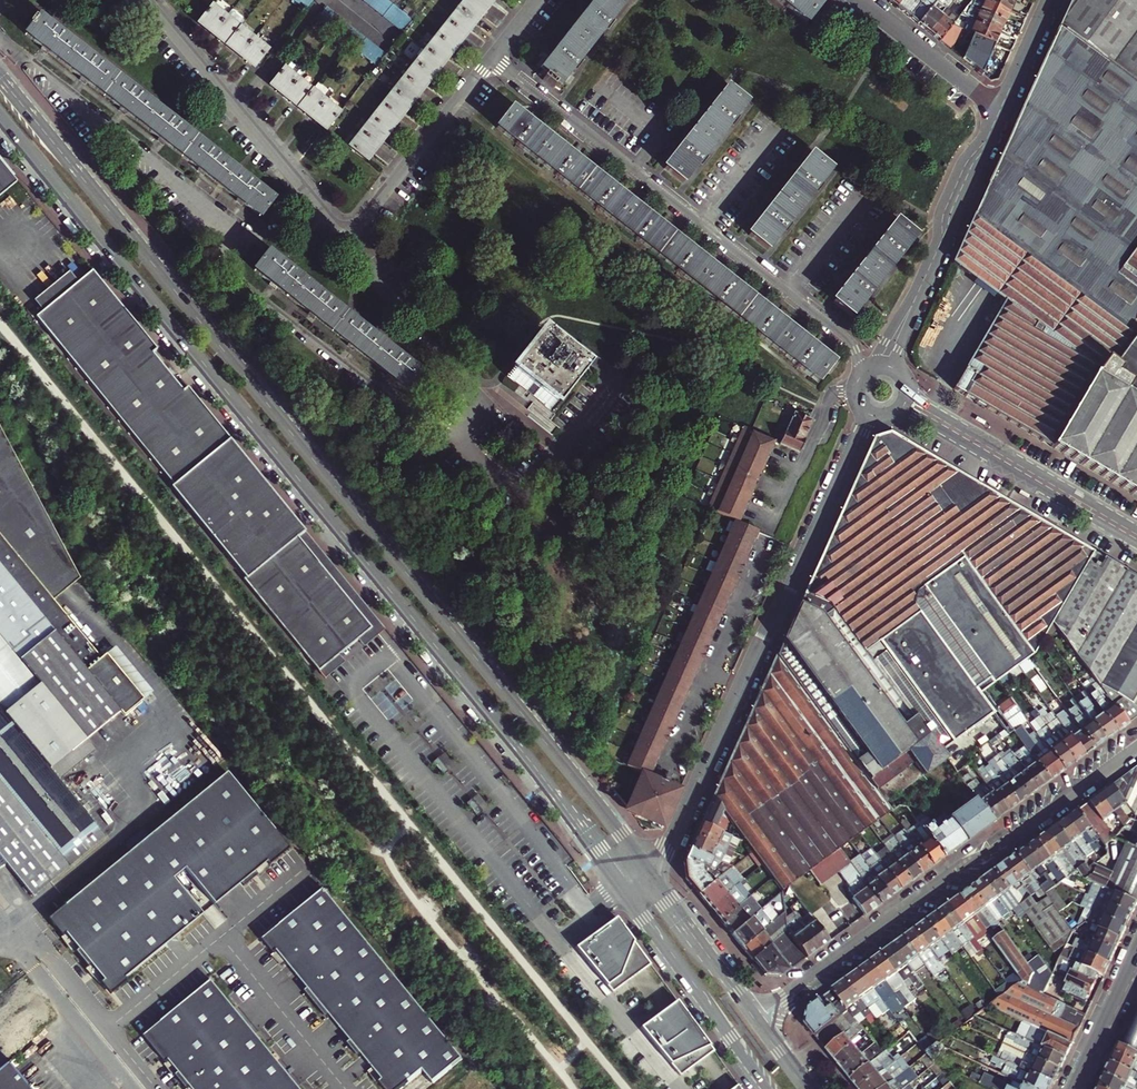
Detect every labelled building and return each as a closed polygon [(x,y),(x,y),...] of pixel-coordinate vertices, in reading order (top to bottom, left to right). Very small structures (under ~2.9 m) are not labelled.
[(310,0),(291,0),(303,10),(310,0)] [(387,0),(361,0),(403,33),(413,21),(387,0)] [(486,9),(475,0),(465,0),(458,9),(476,23),(486,9)] [(494,0),(475,0),(486,9),(494,0)] [(591,47),(622,7),(613,0),(596,0),(571,32),(591,47)] [(822,5),(815,0),(778,0),(807,23),(822,5)] [(937,1),(937,0),(902,0),(897,7),(919,24),(937,1)] [(929,32),(954,0),(947,0),(943,5),(937,1),(919,24),(929,32)] [(954,25),(953,24),(959,17),(953,13),(961,3),(957,0),(954,0),(929,32),(941,41),(954,25)] [(1010,11),(986,0),(974,0),(977,1),(974,8),(1005,22),(1010,11)] [(1010,11),(1015,0),(986,0),(1010,11)] [(1058,29),(1136,86),(1136,0),(1071,0),(1058,29)] [(197,22),(212,34),(226,16),(211,5),(197,22)] [(1000,33),(1005,22),(974,8),(971,6),(968,5),(961,15),(976,22),(1000,33)] [(376,67),(386,55),(325,7),(316,19),(376,67)] [(245,20),(231,9),(226,16),(240,27),(244,21),(245,20)] [(464,37),(476,23),(458,9),(447,23),(464,37)] [(212,34),(226,44),(240,27),(226,16),(212,34)] [(48,53),(65,66),(78,49),(56,32),(59,27),(51,21),(47,26),(38,19),(37,21),(34,19),(29,26),(32,28),(25,36),(42,49),(40,51),(46,55),(48,53)] [(995,43),(1000,33),(976,22),(971,33),(974,34),(995,43)] [(453,51),(464,37),(447,23),(436,37),(453,51)] [(941,41),(950,48),(965,30),(954,25),(941,41)] [(226,44),(240,56),(254,38),(240,27),(226,44)] [(1058,29),(973,218),(1129,331),(1136,319),(1136,86),(1058,29)] [(555,85),(558,88),(591,47),(571,32),(539,73),(545,78),(543,81),(552,88),(555,85)] [(995,43),(974,34),(963,58),(982,73),(995,43)] [(425,51),(442,65),(453,51),(436,37),(425,51)] [(240,56),(254,66),(268,48),(254,38),(240,56)] [(104,97),(117,79),(78,49),(65,66),(81,79),(79,81),(85,86),(87,83),(104,97)] [(414,65),(432,78),(442,65),(425,51),(414,65)] [(404,78),(421,92),(432,78),(414,65),(404,78)] [(270,86),(284,97),(298,79),(284,68),(270,86)] [(637,86),(644,77),(636,70),(629,79),(637,86)] [(393,92),(410,106),(421,92),(404,78),(393,92)] [(143,127),(156,109),(117,79),(104,97),(120,109),(119,111),(125,116),(126,114),(143,127)] [(284,97),(299,108),(312,91),(298,79),(284,97)] [(698,130),(716,145),(748,103),(730,89),(698,130)] [(299,108),(313,119),(326,102),(312,91),(299,108)] [(381,107),(398,120),(410,106),(393,92),(381,107)] [(313,119),(326,129),(337,115),(339,113),(326,102),(313,119)] [(388,134),(398,120),(381,107),(370,120),(388,134)] [(183,157),(196,140),(156,109),(143,127),(160,139),(158,142),(164,146),(166,144),(183,157)] [(535,160),(550,141),(534,129),(524,121),(509,109),(494,128),(535,160)] [(534,129),(535,127),(527,119),(524,121),(534,129)] [(377,147),(388,134),(370,120),(360,133),(377,147)] [(666,170),(685,185),(716,145),(698,130),(666,170)] [(366,161),(377,147),(360,133),(349,147),(366,161)] [(222,187),(235,170),(196,140),(183,157),(200,170),(198,172),(204,177),(206,175),(222,187)] [(535,160),(575,192),(590,173),(575,161),(565,154),(550,141),(535,160)] [(575,161),(576,159),(567,152),(565,154),(575,161)] [(782,196),(800,210),(832,169),(814,155),(782,196)] [(0,157),(0,160),(14,177),(15,176),(0,157)] [(17,181),(14,177),(0,160),(0,196),(17,181)] [(260,217),(274,200),(235,170),(222,187),(238,199),(236,202),(242,206),(244,204),(260,217)] [(616,224),(630,204),(615,193),(605,185),(590,173),(575,192),(616,224)] [(615,193),(617,191),(608,182),(605,185),(615,193)] [(750,236),(769,251),(800,210),(782,196),(750,236)] [(657,256),(671,237),(655,224),(645,216),(630,204),(616,224),(657,256)] [(655,224),(657,222),(647,215),(645,216),(655,224)] [(1051,447),(1090,389),(1129,331),(973,218),(953,263),(1006,301),(953,389),(1051,447)] [(866,262),(885,277),(917,236),(898,221),(866,262)] [(697,287),(711,268),(696,256),(685,248),(671,237),(657,256),(697,287)] [(696,256),(697,254),(687,245),(685,248),(696,256)] [(292,300),(306,284),(267,254),(254,271),(271,284),(270,286),(275,290),(277,288),(292,300)] [(835,303),(853,317),(885,277),(866,262),(835,303)] [(737,319),(752,300),(737,289),(727,281),(711,268),(697,287),(737,319)] [(43,311),(36,317),(174,485),(171,487),(245,577),(243,579),(320,671),(340,654),(359,638),(373,627),(299,537),(306,530),(304,528),(266,482),(248,460),(222,428),(200,401),(188,387),(184,390),(153,353),(157,350),(137,324),(93,270),(79,282),(43,311)] [(79,282),(70,271),(34,300),(43,311),(79,282)] [(737,289),(739,286),(729,279),(727,281),(737,289)] [(333,331),(346,314),(306,284),(292,300),(310,314),(309,316),(315,321),(317,319),(333,331)] [(778,350),(792,332),(778,320),(767,312),(752,300),(737,319),(778,350)] [(778,320),(779,318),(769,310),(767,312),(778,320)] [(372,362),(385,344),(346,314),(333,331),(350,344),(349,347),(354,351),(356,349),(372,362)] [(1129,331),(1090,389),(1051,447),(1136,497),(1136,319),(1129,331)] [(819,383),(833,364),(818,352),(808,344),(792,332),(778,350),(819,383)] [(506,378),(552,414),(586,371),(540,335),(506,378)] [(818,352),(820,349),(809,342),(808,344),(818,352)] [(395,380),(412,393),(425,375),(385,344),(372,362),(389,375),(388,376),(394,381),(395,380)] [(812,423),(794,415),(785,433),(779,445),(799,454),(805,442),(804,441),(812,423)] [(775,442),(744,427),(739,437),(737,440),(769,456),(775,442)] [(21,471),(0,432),(0,488),(21,471)] [(1044,634),(1052,621),(1088,560),(1094,551),(890,432),(875,437),(840,514),(805,593),(830,605),(859,643),(907,705),(935,742),(947,759),(956,771),(962,767),(970,761),(955,740),(997,709),(996,707),(983,690),(998,680),(1008,672),(1018,665),(1027,658),(1034,653),(1037,648),(1040,642),(1044,634)] [(437,455),(433,452),(442,441),(432,434),(423,447),(436,457),(437,455)] [(769,456),(737,440),(735,444),(731,454),(762,469),(769,456)] [(433,452),(437,455),(446,444),(442,441),(433,452)] [(726,463),(724,467),(756,482),(762,469),(731,454),(726,463)] [(417,478),(423,483),(436,465),(430,461),(417,478)] [(724,467),(722,470),(718,480),(750,495),(756,482),(724,467)] [(0,488),(0,536),(54,602),(81,580),(21,471),(0,488)] [(750,495),(718,480),(713,490),(711,493),(743,509),(750,495)] [(743,509),(711,493),(710,497),(705,508),(735,522),(736,523),(737,522),(743,509)] [(735,522),(626,767),(641,773),(627,806),(636,818),(662,828),(680,790),(651,777),(653,771),(660,755),(664,746),(756,539),(753,537),(756,532),(736,523),(735,522)] [(314,541),(306,530),(299,537),(373,627),(359,638),(365,646),(379,635),(387,628),(362,598),(336,566),(314,541)] [(6,863),(23,884),(32,877),(38,885),(30,892),(33,896),(105,836),(59,780),(96,750),(86,737),(119,710),(123,715),(143,699),(107,656),(102,660),(54,602),(0,536),(0,855),(6,863)] [(1098,566),(1103,557),(1094,551),(1088,560),(1098,566)] [(1052,621),(1077,654),(1126,570),(1103,557),(1098,566),(1088,560),(1052,621)] [(1100,685),(1136,623),(1136,576),(1126,570),(1077,654),(1096,681),(1099,684),(1100,685)] [(894,715),(907,705),(859,643),(830,605),(805,593),(799,606),(806,609),(821,616),(894,715)] [(795,615),(802,618),(806,609),(799,606),(795,615)] [(923,755),(935,742),(907,705),(894,715),(821,616),(806,609),(802,618),(795,615),(777,655),(832,730),(877,790),(923,755)] [(1132,704),(1136,695),(1136,623),(1100,685),(1132,704)] [(1046,660),(1050,657),(1040,642),(1037,648),(1046,660)] [(152,691),(116,648),(107,656),(143,699),(152,691)] [(340,654),(320,671),(326,678),(346,661),(340,654)] [(882,796),(877,790),(832,730),(777,655),(731,757),(713,797),(723,811),(730,820),(747,843),(753,851),(762,864),(773,878),(779,886),(782,891),(789,886),(809,871),(840,849),(850,841),(860,834),(870,826),(880,818),(892,810),(887,803),(882,796)] [(1116,731),(1127,723),(1099,684),(1096,681),(1090,685),(1085,678),(1080,682),(1085,689),(1116,731)] [(1136,716),(1136,707),(1132,704),(1100,685),(1099,684),(1127,723),(1136,716)] [(1104,740),(1116,731),(1085,689),(1079,693),(1074,686),(1068,690),(1073,697),(1104,740)] [(1093,748),(1104,740),(1073,697),(1066,703),(1061,696),(1057,698),(1064,708),(1093,748)] [(997,709),(998,710),(1012,700),(1010,697),(996,707),(997,709)] [(998,710),(1002,716),(1016,705),(1012,700),(998,710)] [(1002,716),(1006,722),(1021,711),(1016,705),(1002,716)] [(1084,754),(1093,748),(1064,708),(1062,711),(1061,716),(1056,715),(1056,716),(1057,717),(1084,754)] [(1064,770),(1074,762),(1053,733),(1047,725),(1035,709),(1030,713),(1034,718),(1028,722),(1031,725),(1064,770)] [(1074,762),(1084,754),(1057,717),(1052,721),(1058,729),(1053,733),(1074,762)] [(1053,733),(1058,729),(1052,721),(1047,725),(1053,733)] [(1049,780),(1064,770),(1031,725),(1025,730),(1021,725),(1013,731),(1024,745),(1049,780)] [(877,790),(882,796),(919,768),(924,776),(947,759),(935,742),(923,755),(877,790)] [(1039,788),(1049,780),(1024,745),(1013,753),(1039,788)] [(1028,796),(1039,788),(1013,753),(1011,755),(1009,752),(1001,759),(1028,796)] [(1017,803),(1028,796),(1001,759),(996,762),(995,760),(989,764),(1017,803)] [(1006,811),(1017,803),(989,764),(984,768),(983,766),(977,771),(992,792),(1006,811)] [(993,821),(1006,811),(992,792),(988,794),(981,785),(978,787),(962,767),(956,771),(976,797),(993,821)] [(882,796),(887,803),(924,776),(919,768),(882,796)] [(288,847),(225,770),(148,833),(130,848),(49,914),(113,992),(204,916),(175,880),(187,871),(216,907),(288,847)] [(1132,792),(1136,789),(1136,781),(1131,773),(1122,779),(1132,792)] [(1124,798),(1132,792),(1122,779),(1114,785),(1124,798)] [(1123,809),(1129,805),(1124,798),(1114,785),(1101,795),(1115,814),(1125,827),(1131,821),(1123,809)] [(1136,816),(1136,789),(1132,792),(1124,798),(1129,805),(1136,816)] [(1090,803),(1104,822),(1115,814),(1101,795),(1090,803)] [(727,825),(719,821),(723,811),(713,797),(702,822),(729,835),(731,831),(726,829),(727,825)] [(984,828),(993,821),(976,797),(967,804),(938,826),(931,817),(927,816),(924,818),(922,815),(916,819),(917,821),(929,838),(944,857),(984,828)] [(1106,824),(1104,822),(1090,803),(1080,810),(1096,832),(1105,845),(1116,838),(1106,824)] [(1096,832),(1080,810),(1069,818),(1097,857),(1099,855),(1100,857),(1093,862),(1095,865),(1107,855),(1108,852),(1108,850),(1107,848),(1106,846),(1105,845),(1096,832)] [(727,825),(730,820),(723,811),(719,821),(727,825)] [(1094,859),(1097,857),(1069,818),(1059,826),(1073,845),(1076,842),(1088,859),(1092,856),(1094,859)] [(932,866),(944,857),(929,838),(925,841),(913,824),(910,826),(905,819),(900,822),(905,828),(932,866)] [(1133,819),(1131,821),(1125,827),(1124,829),(1136,835),(1136,821),(1133,819)] [(925,841),(929,838),(917,821),(913,824),(925,841)] [(733,852),(739,839),(729,835),(702,822),(696,836),(733,852)] [(1086,864),(1073,845),(1059,826),(1049,833),(1073,867),(1077,864),(1080,869),(1086,864)] [(126,842),(130,848),(148,833),(144,828),(126,842)] [(921,874),(932,866),(905,828),(898,833),(906,843),(901,847),(921,874)] [(1124,829),(1116,838),(1127,843),(1136,848),(1136,835),(1124,829)] [(901,847),(906,843),(898,833),(894,837),(894,838),(901,847)] [(1073,867),(1049,833),(1039,840),(1067,878),(1073,874),(1076,871),(1073,867)] [(740,855),(733,852),(696,836),(690,848),(720,862),(723,855),(730,858),(731,857),(738,859),(740,855)] [(911,882),(921,874),(901,847),(894,838),(888,842),(895,852),(891,855),(911,882)] [(1067,878),(1039,840),(1028,848),(1043,867),(1047,864),(1060,883),(1061,882),(1067,878)] [(891,855),(895,852),(888,842),(884,845),(891,855)] [(1136,903),(1136,848),(1127,843),(1113,873),(1095,865),(1090,869),(1086,864),(1080,869),(1076,871),(1073,874),(1091,882),(1136,903)] [(901,889),(911,882),(891,855),(884,845),(878,849),(885,859),(880,862),(901,889)] [(720,862),(690,848),(685,858),(705,867),(711,869),(714,871),(723,863),(720,862)] [(1056,886),(1043,867),(1028,848),(1018,855),(1032,875),(1036,872),(1050,890),(1053,889),(1056,886)] [(820,886),(839,872),(850,863),(849,862),(840,849),(809,871),(820,886)] [(861,857),(865,862),(875,855),(873,852),(871,849),(861,857)] [(880,862),(885,859),(878,849),(873,852),(875,855),(880,862)] [(758,868),(762,864),(753,851),(748,855),(758,868)] [(723,863),(728,865),(730,858),(723,855),(720,862),(723,863)] [(880,904),(890,897),(865,862),(861,857),(860,855),(849,862),(850,863),(880,904)] [(890,897),(901,889),(880,862),(875,855),(865,862),(890,897)] [(1046,895),(1046,894),(1032,875),(1018,855),(1007,864),(1032,898),(1036,894),(1042,902),(1044,900),(1043,898),(1046,895)] [(1086,864),(1090,869),(1095,865),(1093,862),(1100,857),(1099,855),(1097,857),(1094,859),(1086,864)] [(686,878),(699,894),(724,874),(729,870),(732,867),(728,865),(723,863),(714,871),(711,869),(704,875),(702,873),(702,870),(705,867),(685,858),(684,862),(686,878)] [(865,915),(880,904),(850,863),(839,872),(849,885),(849,890),(854,897),(852,898),(865,915)] [(768,881),(773,878),(762,864),(758,868),(768,881)] [(1069,942),(1073,932),(1068,925),(1059,913),(1046,895),(1043,898),(1044,900),(1042,902),(1037,905),(1032,898),(1007,864),(995,872),(1025,913),(1051,949),(1062,940),(1066,945),(1067,946),(1067,944),(1069,942)] [(735,886),(740,883),(729,870),(724,874),(735,886)] [(1020,917),(1025,913),(995,872),(984,880),(1009,914),(1014,910),(1020,917)] [(699,894),(710,907),(735,886),(724,874),(699,894)] [(30,892),(38,885),(32,877),(23,884),(30,892)] [(746,900),(751,896),(742,886),(746,883),(744,880),(740,883),(735,886),(746,900)] [(1002,919),(1009,914),(984,880),(973,889),(987,909),(992,905),(1002,919)] [(1136,904),(1136,903),(1091,882),(1085,894),(1132,915),(1136,904)] [(710,907),(720,920),(746,900),(735,886),(710,907)] [(766,907),(772,902),(783,893),(782,891),(779,886),(758,904),(762,910),(766,907)] [(323,888),(266,936),(391,1088),(398,1088),(423,1069),(433,1081),(462,1057),(323,888)] [(998,923),(987,909),(973,889),(962,896),(976,917),(981,913),(991,927),(994,930),(1000,926),(998,923)] [(1050,890),(1046,894),(1046,895),(1059,913),(1067,907),(1056,893),(1053,889),(1050,890)] [(732,935),(758,913),(749,903),(754,899),(758,896),(755,892),(751,896),(746,900),(720,920),(732,935)] [(1126,927),(1132,915),(1085,894),(1084,893),(1078,905),(1085,908),(1126,927)] [(987,931),(976,917),(962,896),(950,905),(965,925),(970,921),(980,935),(981,935),(989,945),(994,941),(987,931)] [(758,913),(762,910),(758,904),(754,899),(749,903),(758,913)] [(776,921),(783,915),(772,902),(766,907),(776,921)] [(984,950),(975,939),(965,925),(950,905),(939,913),(964,947),(969,943),(977,955),(984,950)] [(998,923),(1002,919),(992,905),(987,909),(998,923)] [(818,950),(830,942),(803,906),(794,913),(796,916),(794,918),(818,950)] [(732,935),(742,948),(776,921),(766,907),(762,910),(758,913),(732,935)] [(1121,939),(1126,927),(1085,908),(1078,926),(1074,921),(1068,925),(1073,932),(1083,922),(1121,939)] [(752,960),(789,931),(787,918),(786,913),(783,915),(776,921),(742,948),(752,960)] [(807,958),(818,950),(794,918),(796,916),(794,913),(787,918),(789,931),(789,934),(796,943),(807,958)] [(953,955),(964,947),(939,913),(928,921),(953,955)] [(987,931),(991,927),(981,913),(976,917),(987,931)] [(577,946),(614,991),(651,962),(618,917),(577,946)] [(958,963),(953,955),(928,921),(916,930),(931,950),(936,946),(949,964),(952,967),(958,963)] [(975,939),(980,935),(970,921),(965,925),(975,939)] [(1115,952),(1121,939),(1083,922),(1073,932),(1079,935),(1087,939),(1115,952)] [(944,968),(931,950),(916,930),(905,938),(920,957),(925,954),(938,973),(939,973),(945,969),(944,968)] [(761,971),(796,943),(789,934),(789,931),(752,960),(761,971)] [(1030,967),(1029,965),(1005,933),(994,941),(1019,975),(1030,967)] [(1077,940),(1085,943),(1087,939),(1079,935),(1077,940)] [(926,967),(920,957),(905,938),(894,946),(915,975),(926,967)] [(1109,964),(1115,952),(1087,939),(1085,943),(1077,940),(1075,945),(1069,942),(1067,944),(1109,964)] [(1051,949),(1055,954),(1066,945),(1062,940),(1051,949)] [(782,977),(807,958),(796,943),(761,971),(764,975),(782,977)] [(1103,977),(1109,964),(1067,944),(1067,946),(1061,957),(1099,975),(1103,977)] [(925,987),(915,975),(894,946),(883,954),(904,983),(909,979),(918,992),(925,987)] [(944,968),(949,964),(936,946),(931,950),(944,968)] [(917,1000),(904,983),(883,954),(872,962),(886,982),(891,978),(901,992),(911,1004),(917,1000)] [(934,976),(938,973),(925,954),(920,957),(926,967),(934,976)] [(1057,1002),(1044,995),(1053,975),(1040,957),(1029,965),(1030,967),(1019,975),(1021,977),(1024,982),(1013,991),(1001,999),(990,1007),(1072,1045),(1079,1029),(1058,1019),(1062,1011),(1055,1007),(1057,1002)] [(1097,983),(1096,982),(1099,975),(1061,957),(1060,960),(1057,967),(1071,973),(1062,992),(1086,1003),(1089,995),(1091,995),(1097,983)] [(896,996),(886,982),(872,962),(860,971),(875,990),(880,987),(890,1001),(895,1008),(902,1003),(896,996)] [(944,981),(950,976),(945,969),(939,973),(944,981)] [(886,1004),(875,990),(860,971),(847,980),(861,1000),(868,995),(879,1008),(884,1014),(890,1010),(886,1004)] [(1009,986),(1013,991),(1024,982),(1021,977),(1009,986)] [(896,996),(901,992),(891,978),(886,982),(896,996)] [(212,980),(147,1033),(194,1088),(301,1088),(212,980)] [(873,1014),(872,1013),(861,1000),(847,980),(833,990),(840,1000),(848,1011),(859,1024),(860,1025),(873,1014)] [(998,994),(1001,999),(1013,991),(1009,986),(998,994)] [(886,1004),(890,1001),(880,987),(875,990),(886,1004)] [(806,1025),(816,1038),(848,1011),(840,1000),(833,990),(825,996),(820,1000),(808,1008),(806,1025)] [(875,1011),(879,1008),(868,995),(861,1000),(872,1013),(875,1011)] [(682,1075),(714,1048),(677,997),(642,1026),(682,1075)] [(979,1015),(990,1007),(987,1002),(976,1010),(979,1015)] [(1065,1005),(1057,1002),(1055,1007),(1062,1011),(1064,1008),(1065,1005)] [(1132,1030),(1134,1026),(1133,1024),(1132,1024),(1136,1014),(1136,1004),(1126,1027),(1132,1030)] [(1078,1011),(1065,1005),(1064,1008),(1076,1014),(1084,1017),(1085,1017),(1077,1013),(1078,1011)] [(1066,1058),(1072,1045),(990,1007),(979,1015),(976,1017),(1008,1032),(1033,1044),(1066,1058)] [(1084,1017),(1076,1014),(1064,1008),(1062,1011),(1058,1019),(1079,1029),(1084,1019),(1084,1017)] [(969,1023),(969,1022),(976,1017),(979,1015),(976,1010),(975,1010),(965,1017),(969,1023)] [(826,1050),(859,1024),(848,1011),(816,1038),(826,1050)] [(1132,1024),(1133,1024),(1134,1026),(1132,1030),(1126,1027),(1118,1043),(1136,1052),(1136,1014),(1132,1024)] [(835,1061),(854,1045),(850,1041),(858,1034),(864,1030),(860,1025),(859,1024),(826,1050),(835,1061)] [(1028,1056),(1033,1044),(1008,1032),(1003,1044),(1005,1045),(1026,1055),(1028,1056)] [(835,1061),(843,1070),(875,1044),(867,1034),(862,1039),(854,1045),(835,1061)] [(850,1041),(854,1045),(862,1039),(858,1034),(850,1041)] [(935,1047),(938,1045),(941,1043),(937,1038),(931,1042),(935,1047)] [(1136,1063),(1136,1052),(1118,1043),(1114,1053),(1136,1063)] [(850,1080),(883,1053),(875,1044),(843,1070),(850,1080)] [(1060,1071),(1066,1058),(1033,1044),(1028,1056),(1060,1071)] [(858,1088),(862,1088),(902,1057),(906,1054),(904,1050),(900,1054),(892,1045),(883,1053),(850,1080),(858,1088)] [(933,1063),(934,1062),(944,1048),(938,1045),(935,1047),(926,1053),(926,1054),(933,1063)] [(1023,1060),(1026,1055),(1005,1045),(1002,1053),(1006,1054),(1007,1053),(1023,1060)] [(1054,1084),(1060,1071),(1028,1056),(1026,1055),(1023,1060),(1007,1053),(1006,1054),(1002,1053),(999,1059),(1000,1059),(1054,1084)] [(1114,1053),(1109,1062),(1136,1075),(1136,1063),(1114,1053)] [(934,1065),(933,1063),(926,1054),(920,1059),(929,1069),(934,1065)] [(36,1088),(40,1085),(44,1079),(38,1083),(34,1086),(16,1065),(20,1062),(25,1056),(18,1060),(14,1063),(0,1075),(0,1088),(36,1088)] [(909,1068),(911,1067),(902,1057),(862,1088),(884,1088),(909,1068)] [(1054,1084),(1000,1059),(998,1063),(1002,1065),(1018,1073),(1015,1081),(1032,1088),(1051,1088),(1054,1084)] [(1109,1062),(1104,1075),(1134,1088),(1136,1088),(1136,1086),(1136,1075),(1109,1062)] [(1015,1081),(1018,1073),(1002,1065),(999,1073),(1012,1080),(1015,1081)] [(909,1085),(917,1079),(909,1068),(884,1088),(904,1088),(909,1085)] [(1015,1081),(1012,1080),(999,1073),(987,1068),(984,1073),(983,1077),(972,1072),(969,1078),(992,1088),(1032,1088),(1015,1081)] [(945,1088),(950,1084),(942,1074),(936,1079),(945,1088)] [(1104,1075),(1098,1088),(1100,1088),(1134,1088),(1104,1075)]
